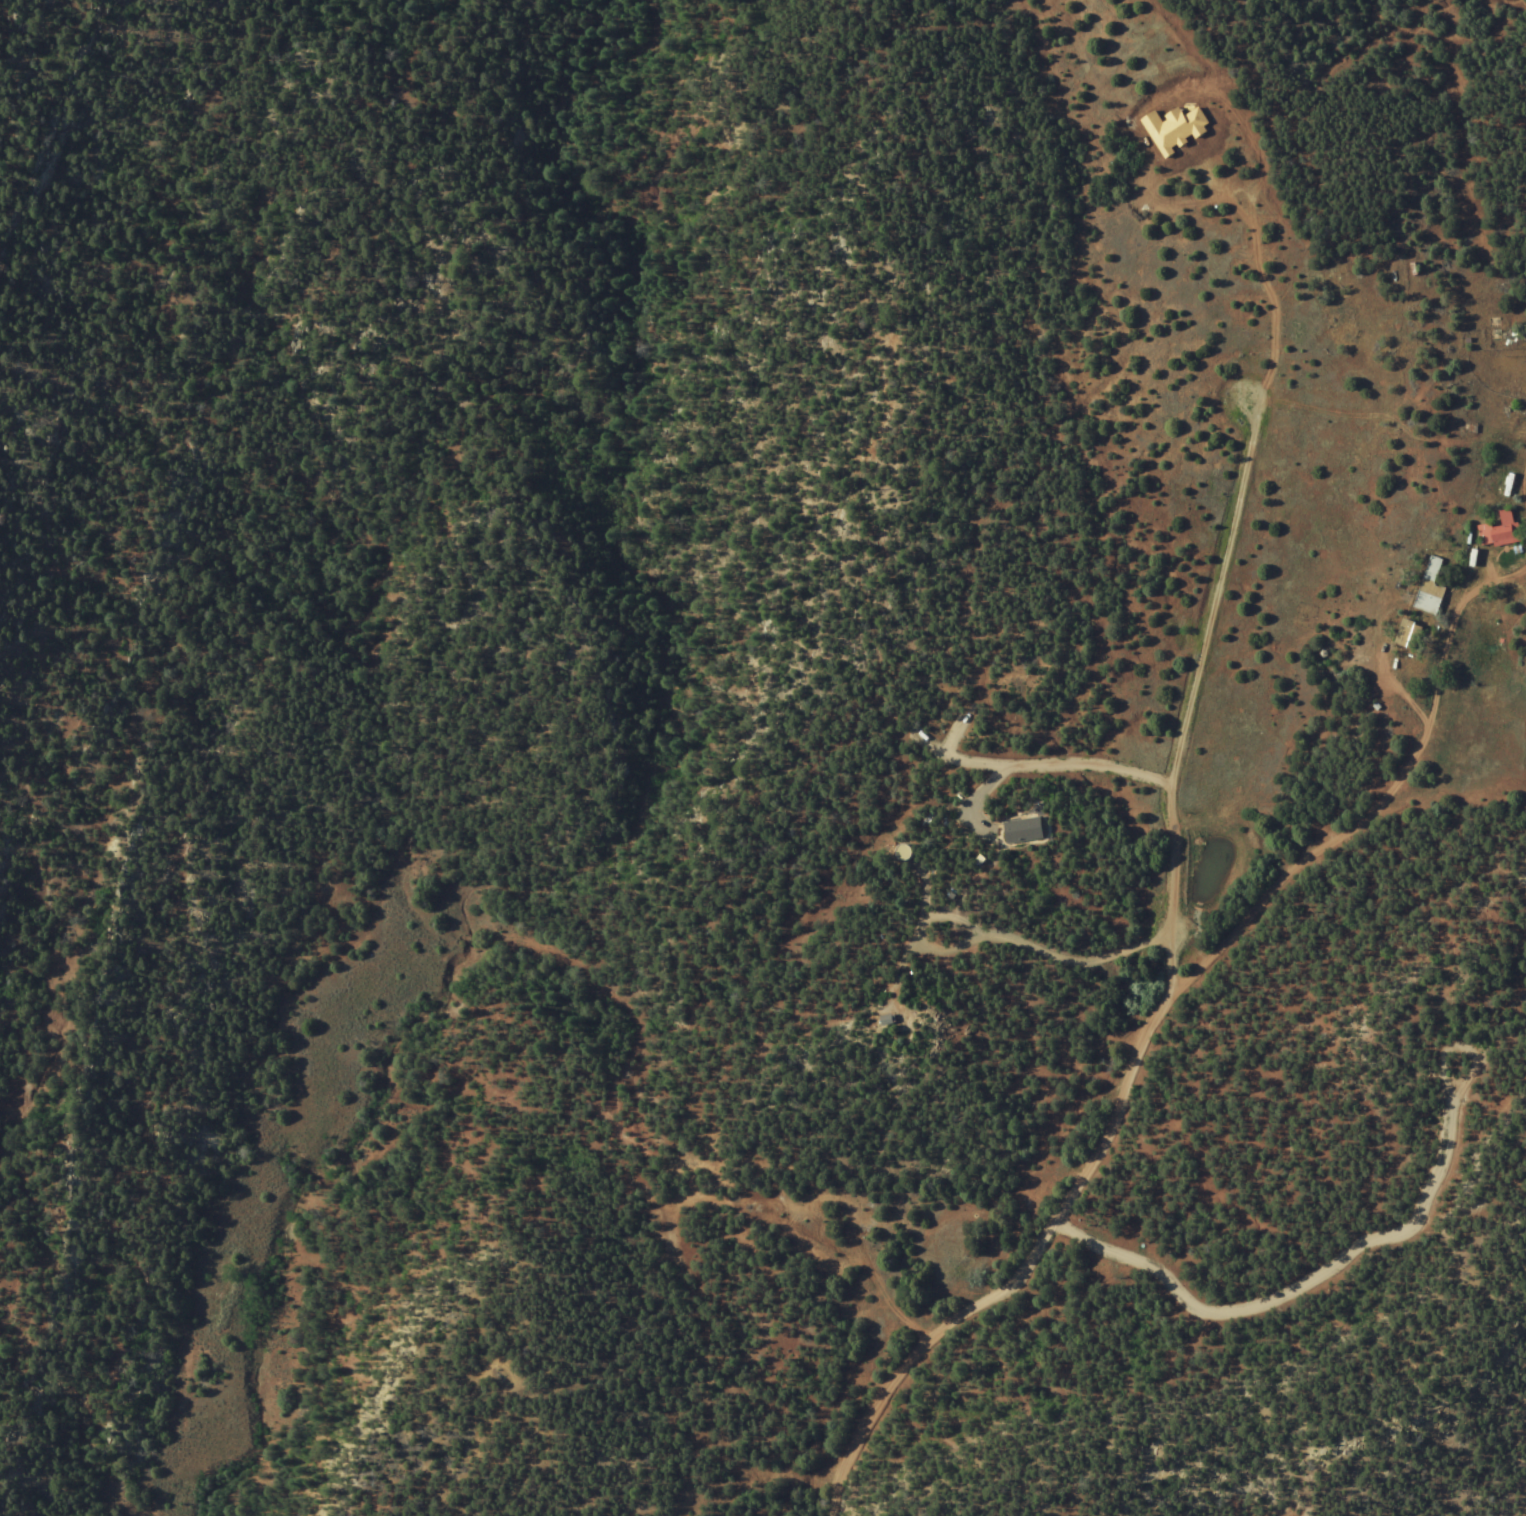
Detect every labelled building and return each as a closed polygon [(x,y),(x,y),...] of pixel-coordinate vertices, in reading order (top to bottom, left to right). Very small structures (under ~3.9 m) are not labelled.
[(1477,526),(1480,548),(1518,541),(1513,508),(1497,511),(1499,523),(1477,526)] [(1434,584),(1441,559),(1429,556),(1422,580),(1434,584)] [(1412,606),(1433,615),(1440,599),(1419,590),(1412,606)] [(1416,649),(1420,624),(1398,621),(1395,646),(1416,649)]
